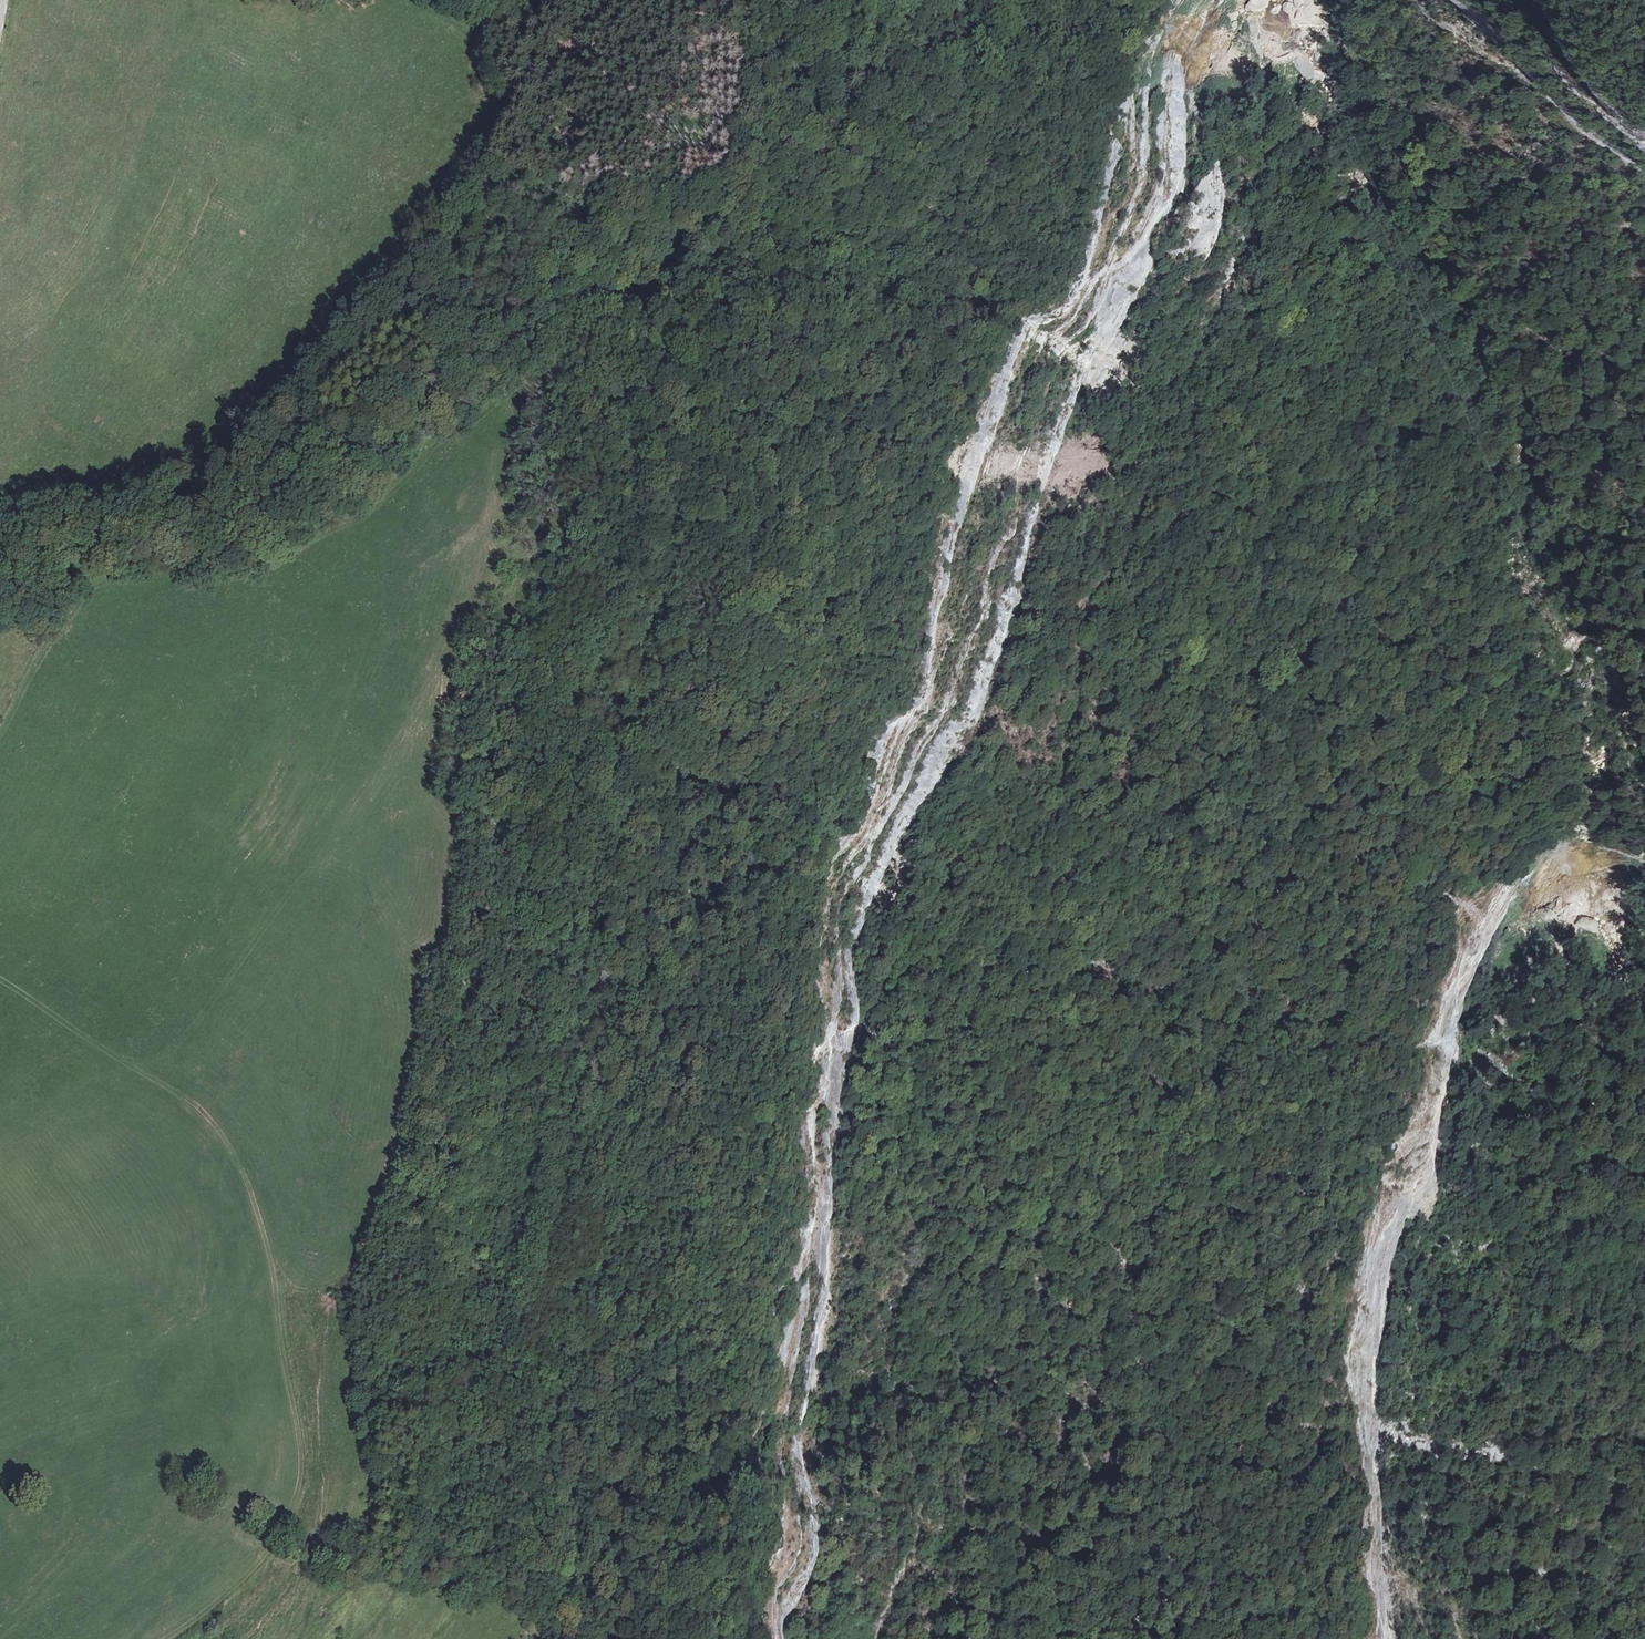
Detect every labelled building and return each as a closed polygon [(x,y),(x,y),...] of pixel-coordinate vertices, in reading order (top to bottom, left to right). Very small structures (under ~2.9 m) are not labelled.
[(1268,0),(1248,0),(1247,9),(1268,9),(1268,0)] [(1579,915),(1576,927),(1596,932),(1599,920),(1579,915)]
